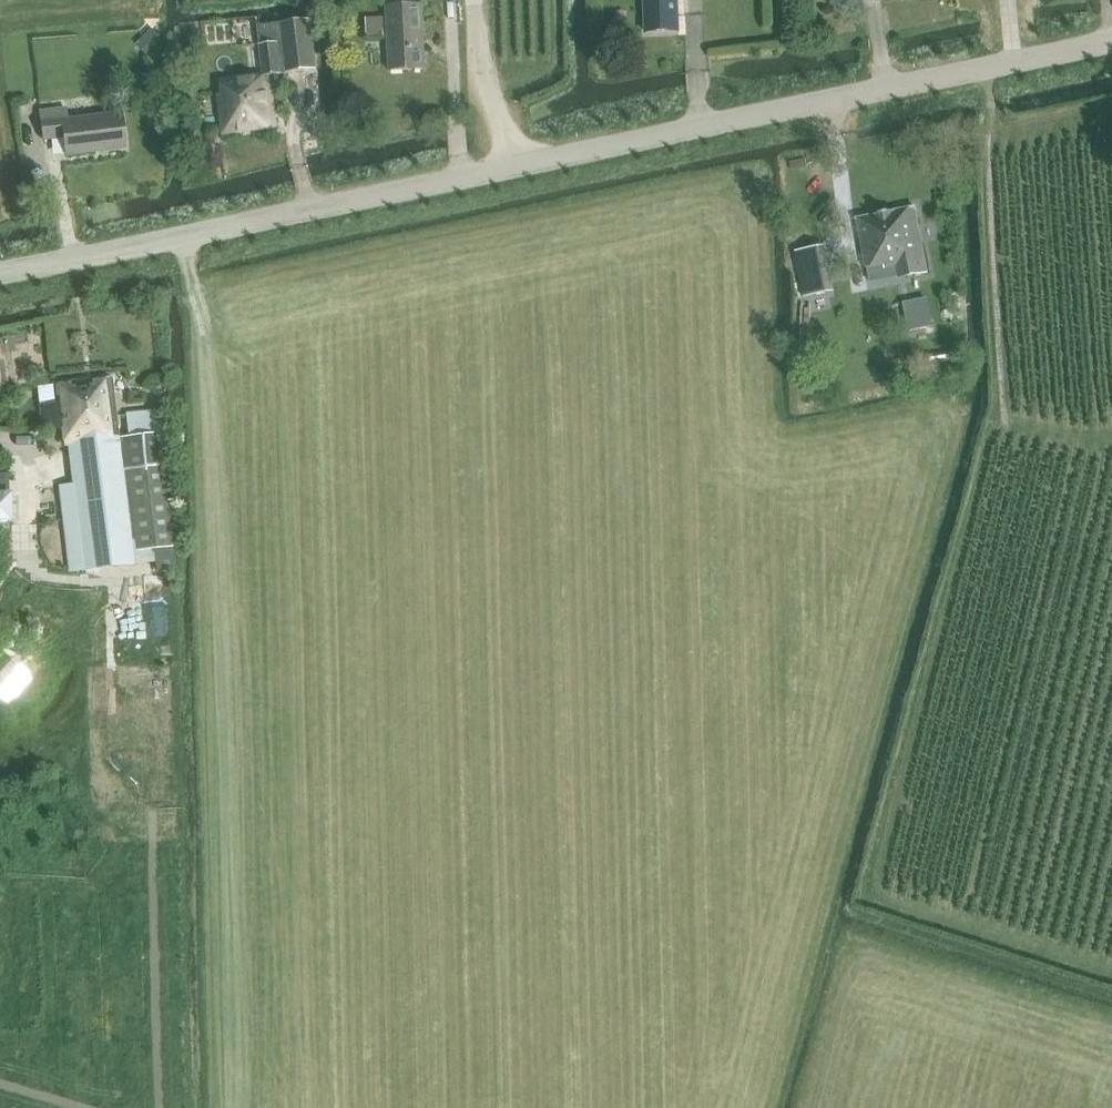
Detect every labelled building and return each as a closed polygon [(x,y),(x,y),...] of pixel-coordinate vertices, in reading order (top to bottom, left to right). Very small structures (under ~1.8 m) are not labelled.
[(648,34),(680,33),(678,0),(646,0),(648,34)] [(386,8),(389,71),(425,69),(422,7),(386,8)] [(316,70),(310,22),(259,29),(265,78),(221,83),(223,99),(218,100),(223,135),(277,128),(271,76),(316,70)] [(164,40),(152,27),(137,42),(149,56),(164,40)] [(39,114),(42,140),(63,138),(66,156),(122,149),(118,115),(66,121),(65,111),(39,114)] [(915,206),(858,217),(868,268),(885,265),(885,268),(907,264),(909,277),(927,274),(924,261),(925,261),(915,206)] [(795,251),(804,296),(829,292),(820,246),(795,251)] [(64,443),(68,442),(67,441),(116,436),(110,377),(53,383),(55,403),(41,404),(43,429),(62,427),(64,443)] [(3,445),(19,444),(18,425),(2,425),(3,445)] [(172,546),(162,469),(159,435),(120,438),(125,473),(135,550),(154,548),(172,546)] [(132,551),(118,436),(116,436),(67,441),(68,442),(73,483),(84,569),(102,567),(134,563),(132,551)] [(10,520),(9,494),(0,494),(0,520),(10,520)] [(0,660),(0,683),(7,687),(28,652),(11,642),(0,660)]
